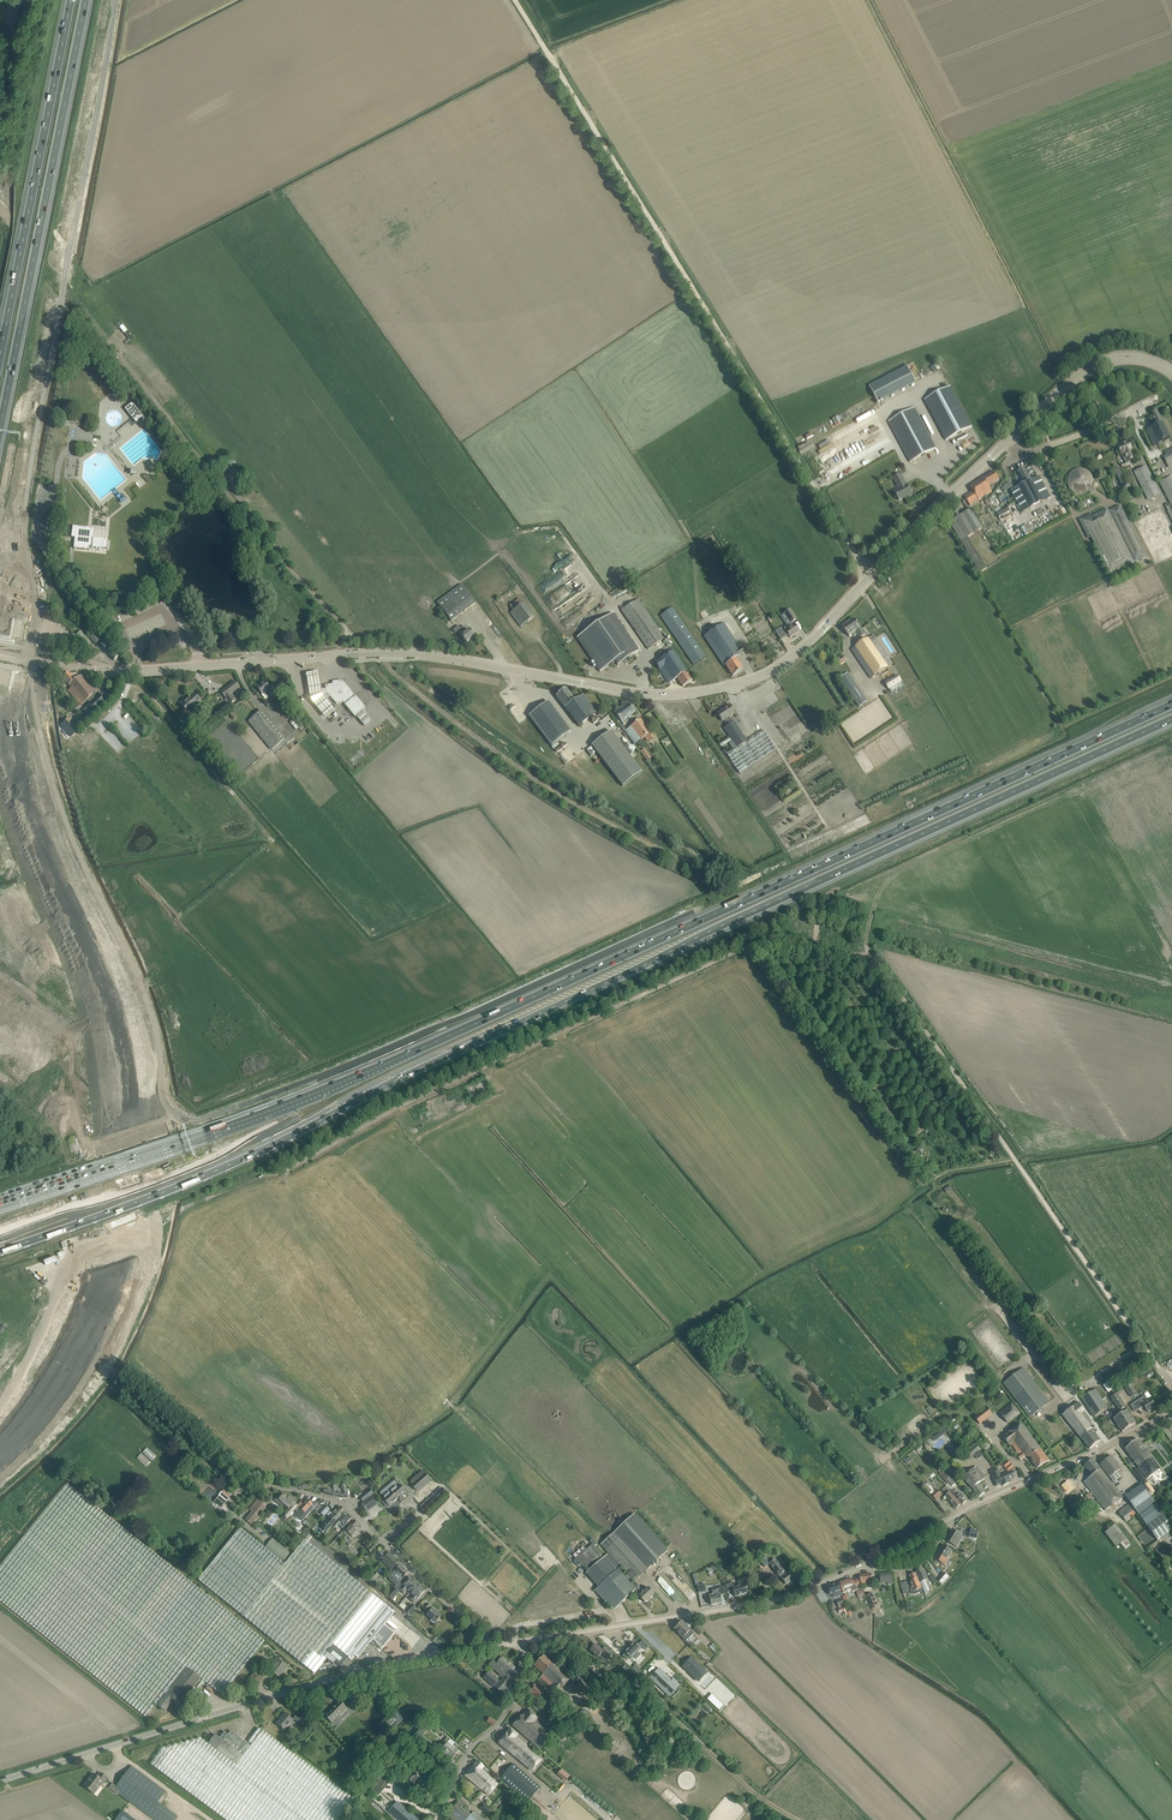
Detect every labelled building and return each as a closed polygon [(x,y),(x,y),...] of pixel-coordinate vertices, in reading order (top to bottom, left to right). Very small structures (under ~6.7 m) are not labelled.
[(123,324),(119,327),(129,340),(133,337),(123,324)] [(869,385),(877,401),(915,381),(907,365),(869,385)] [(925,400),(943,435),(946,440),(972,426),(950,386),(925,400)] [(1094,401),(1082,408),(1087,417),(1101,410),(1096,401),(1094,401)] [(136,422),(144,416),(133,403),(126,408),(136,422)] [(937,448),(915,407),(889,421),(910,462),(937,448)] [(1157,425),(1146,430),(1154,446),(1170,438),(1157,411),(1151,414),(1157,425)] [(65,424),(66,424),(79,426),(80,419),(65,417),(65,424)] [(1134,459),(1135,458),(1132,450),(1128,442),(1118,447),(1122,455),(1127,464),(1135,460),(1134,459)] [(1169,468),(1171,466),(1171,453),(1164,456),(1169,468)] [(1136,471),(1150,500),(1160,495),(1146,466),(1136,471)] [(1014,496),(1023,513),(1051,498),(1042,481),(1039,476),(1031,480),(1024,467),(1018,471),(1025,484),(1011,491),(1014,496)] [(1114,469),(1122,486),(1127,483),(1119,467),(1114,469)] [(970,487),(973,491),(965,497),(971,505),(992,491),(989,486),(994,482),(999,479),(994,471),(983,478),(970,487)] [(894,490),(896,495),(899,500),(908,496),(908,497),(913,495),(907,484),(906,485),(901,474),(893,478),(898,488),(894,490)] [(1171,507),(1171,475),(1160,481),(1171,507)] [(1084,521),(1110,575),(1146,557),(1120,506),(1109,511),(1108,509),(1084,521)] [(1008,507),(997,513),(999,516),(1010,511),(1008,507)] [(950,522),(962,541),(983,529),(971,509),(950,522)] [(73,527),(72,537),(73,537),(75,538),(74,548),(89,550),(89,546),(107,548),(108,541),(104,541),(104,540),(93,538),(95,529),(88,528),(73,527)] [(962,541),(979,572),(986,568),(969,537),(962,541)] [(437,602),(451,621),(456,618),(476,603),(462,584),(437,602)] [(622,610),(645,644),(648,649),(664,638),(638,599),(622,610)] [(524,603),(511,613),(521,627),(534,618),(524,603)] [(660,615),(694,665),(706,657),(672,607),(660,615)] [(613,614),(578,637),(597,666),(600,672),(615,661),(618,665),(639,651),(633,642),(632,642),(613,614)] [(792,622),(787,615),(781,618),(786,626),(792,622)] [(842,627),(849,637),(853,634),(855,636),(857,634),(860,638),(866,635),(855,618),(842,627)] [(709,633),(704,636),(724,666),(726,665),(733,676),(743,669),(736,658),(744,653),(741,648),(740,648),(723,623),(715,629),(710,620),(703,625),(709,633)] [(744,626),(748,634),(753,631),(748,623),(747,624),(745,621),(742,623),(744,626)] [(799,631),(793,622),(792,622),(786,626),(784,628),(788,634),(789,636),(790,637),(799,631)] [(107,652),(110,656),(114,661),(119,657),(95,628),(92,625),(89,628),(89,627),(85,630),(88,634),(92,631),(93,630),(96,633),(90,638),(95,644),(101,639),(103,642),(103,643),(105,646),(109,651),(107,652)] [(453,630),(455,633),(458,631),(461,635),(466,642),(474,637),(469,629),(467,630),(464,626),(460,629),(458,626),(453,630)] [(786,635),(781,628),(775,632),(781,640),(789,636),(788,634),(786,635)] [(81,630),(75,635),(85,646),(91,641),(81,630)] [(855,655),(871,678),(893,663),(877,640),(874,635),(852,650),(855,655)] [(659,670),(660,669),(669,683),(677,678),(683,687),(693,680),(670,647),(661,653),(664,657),(655,663),(659,670)] [(838,660),(841,665),(846,662),(843,657),(838,660)] [(68,673),(63,678),(67,683),(71,688),(68,690),(81,705),(88,700),(91,704),(96,699),(93,695),(98,691),(90,682),(83,675),(81,674),(75,680),(69,673),(68,673)] [(840,679),(846,687),(844,688),(846,691),(848,690),(859,707),(868,702),(849,673),(840,679)] [(318,674),(306,676),(310,703),(324,721),(334,713),(327,702),(331,697),(327,692),(321,693),(318,674)] [(885,681),(891,692),(903,685),(897,674),(885,681)] [(333,684),(326,686),(327,692),(331,697),(337,704),(341,704),(343,702),(345,705),(355,717),(356,716),(364,726),(371,720),(363,711),(366,708),(356,696),(355,696),(342,680),(333,682),(333,684)] [(221,692),(225,697),(226,698),(231,704),(235,701),(230,695),(240,687),(235,681),(221,692)] [(258,689),(259,690),(262,695),(265,693),(269,698),(277,691),(272,686),(269,688),(265,682),(262,685),(261,684),(256,687),(258,689)] [(556,696),(560,701),(583,732),(592,726),(601,719),(587,699),(583,694),(575,700),(566,688),(556,696)] [(189,698),(182,704),(189,713),(194,708),(194,709),(201,703),(194,694),(189,697),(189,698)] [(87,707),(94,715),(110,701),(105,696),(103,699),(100,695),(96,699),(91,704),(87,707)] [(529,716),(551,745),(571,731),(549,702),(529,716)] [(629,717),(635,713),(628,703),(615,712),(624,724),(631,719),(629,717)] [(724,728),(733,741),(729,743),(733,750),(727,754),(740,774),(776,750),(764,730),(747,741),(734,721),(732,722),(729,717),(735,713),(729,705),(717,713),(723,721),(724,721),(727,726),(724,728)] [(249,721),(272,750),(284,740),(261,711),(249,721)] [(290,722),(296,730),(299,728),(303,733),(308,729),(304,723),(302,725),(296,717),(290,722)] [(68,719),(62,725),(72,736),(78,730),(68,719)] [(640,719),(626,730),(621,724),(619,725),(634,745),(651,733),(640,719)] [(96,741),(92,730),(82,733),(85,745),(96,741)] [(611,732),(591,747),(622,788),(642,773),(611,732)] [(640,752),(647,761),(651,757),(645,748),(640,752)] [(707,874),(708,874),(719,878),(720,874),(721,871),(709,867),(709,868),(707,874)] [(1003,1383),(1030,1418),(1051,1402),(1024,1367),(1003,1383)] [(1121,1371),(1115,1375),(1121,1382),(1127,1378),(1121,1371)] [(1131,1383),(1125,1387),(1130,1396),(1137,1391),(1131,1383)] [(1117,1394),(1115,1389),(1112,1390),(1109,1386),(1106,1388),(1111,1398),(1120,1411),(1125,1407),(1117,1394)] [(1091,1412),(1094,1417),(1108,1409),(1105,1404),(1096,1390),(1083,1399),(1091,1412)] [(1145,1396),(1135,1403),(1139,1410),(1144,1406),(1148,1412),(1149,1411),(1150,1412),(1152,1410),(1156,1407),(1151,1399),(1148,1401),(1145,1396)] [(1093,1421),(1079,1403),(1078,1403),(1062,1415),(1078,1434),(1079,1436),(1090,1449),(1101,1440),(1097,1436),(1089,1425),(1093,1421)] [(1111,1415),(1119,1427),(1122,1432),(1136,1423),(1133,1418),(1128,1410),(1117,1417),(1114,1412),(1111,1415)] [(1003,1437),(1010,1446),(1015,1443),(1023,1453),(1018,1457),(1020,1460),(1026,1456),(1029,1457),(1038,1468),(1049,1461),(1046,1456),(1022,1423),(1003,1437)] [(1127,1448),(1125,1449),(1148,1479),(1156,1473),(1161,1469),(1142,1445),(1139,1439),(1130,1446),(1130,1447),(1127,1449),(1127,1448)] [(966,1454),(970,1459),(980,1450),(976,1445),(966,1454)] [(1118,1472),(1122,1469),(1112,1456),(1100,1465),(1114,1483),(1122,1477),(1118,1472)] [(1009,1460),(1003,1466),(1005,1469),(1011,1464),(1012,1464),(1009,1460)] [(1084,1482),(1087,1487),(1105,1511),(1122,1498),(1097,1465),(1094,1460),(1085,1466),(1092,1476),(1084,1482)] [(985,1479),(984,1478),(985,1477),(981,1473),(976,1467),(971,1472),(970,1471),(963,1477),(979,1497),(985,1493),(978,1484),(985,1479)] [(993,1479),(996,1487),(1002,1484),(1003,1486),(1009,1484),(1007,1481),(1016,1477),(1013,1470),(1002,1474),(998,1467),(990,1471),(994,1479),(993,1479)] [(423,1470),(410,1481),(418,1490),(431,1479),(430,1479),(431,1478),(427,1472),(426,1473),(424,1471),(423,1470)] [(943,1473),(940,1475),(944,1480),(946,1479),(953,1486),(956,1483),(945,1471),(943,1473)] [(1141,1473),(1136,1477),(1143,1486),(1148,1483),(1141,1473)] [(1072,1482),(1067,1485),(1071,1491),(1076,1488),(1072,1482)] [(146,1717),(156,1704),(165,1711),(174,1700),(180,1705),(201,1678),(222,1695),(231,1684),(265,1641),(67,1483),(0,1567),(0,1601),(141,1713),(146,1717)] [(951,1492),(946,1487),(940,1492),(938,1489),(936,1491),(928,1483),(927,1484),(925,1483),(922,1485),(936,1500),(942,1494),(952,1504),(956,1509),(961,1504),(951,1492)] [(324,1489),(323,1493),(333,1496),(337,1498),(343,1498),(348,1498),(347,1485),(337,1486),(338,1492),(334,1490),(329,1489),(324,1489)] [(399,1485),(383,1498),(389,1507),(398,1499),(402,1503),(409,1497),(399,1485)] [(1157,1541),(1171,1530),(1171,1526),(1141,1485),(1126,1497),(1157,1541)] [(421,1507),(427,1513),(448,1493),(442,1487),(421,1507)] [(368,1491),(360,1498),(363,1502),(372,1495),(372,1496),(375,1494),(371,1489),(368,1491)] [(953,1490),(951,1492),(961,1504),(962,1505),(967,1501),(957,1489),(955,1491),(953,1490)] [(287,1518),(294,1510),(297,1506),(294,1503),(296,1501),(291,1496),(289,1499),(284,1494),(283,1496),(281,1495),(275,1501),(282,1507),(284,1504),(289,1508),(283,1515),(287,1518)] [(214,1501),(220,1507),(226,1500),(220,1495),(214,1501)] [(364,1503),(361,1504),(362,1506),(366,1512),(379,1504),(374,1496),(364,1503)] [(245,1519),(251,1524),(258,1516),(257,1515),(266,1505),(265,1503),(263,1501),(261,1501),(258,1499),(249,1509),(252,1512),(245,1519)] [(297,1506),(294,1510),(301,1517),(300,1518),(303,1521),(304,1520),(308,1516),(307,1515),(318,1504),(315,1501),(313,1504),(308,1500),(305,1503),(302,1501),(297,1506)] [(319,1511),(324,1516),(330,1510),(325,1505),(319,1511)] [(1119,1512),(1126,1521),(1135,1515),(1128,1505),(1119,1512)] [(334,1514),(331,1518),(322,1528),(327,1532),(341,1516),(345,1512),(340,1507),(337,1511),(336,1511),(333,1513),(334,1514)] [(341,1526),(343,1528),(345,1526),(352,1518),(346,1512),(334,1525),(336,1527),(340,1521),(343,1524),(341,1526)] [(635,1514),(601,1544),(605,1550),(606,1549),(606,1550),(634,1582),(635,1581),(668,1551),(635,1514)] [(342,1532),(347,1536),(349,1534),(352,1536),(353,1535),(357,1531),(355,1529),(359,1525),(354,1520),(350,1524),(342,1532)] [(1116,1524),(1105,1533),(1106,1534),(1107,1534),(1115,1545),(1117,1547),(1121,1543),(1126,1549),(1132,1544),(1116,1524)] [(239,1528),(198,1580),(315,1674),(328,1659),(334,1664),(336,1662),(341,1667),(348,1658),(351,1660),(355,1655),(358,1658),(374,1637),(384,1645),(394,1633),(385,1625),(395,1613),(304,1539),(294,1554),(272,1538),(264,1548),(239,1528)] [(946,1540),(951,1544),(957,1547),(964,1536),(953,1530),(946,1540)] [(969,1537),(978,1539),(979,1531),(971,1530),(969,1537)] [(367,1550),(371,1554),(376,1548),(372,1544),(367,1550)] [(947,1560),(952,1551),(948,1548),(944,1545),(935,1558),(940,1562),(945,1566),(948,1561),(947,1560)] [(382,1550),(375,1556),(377,1557),(381,1562),(383,1561),(392,1570),(395,1567),(399,1563),(389,1553),(385,1558),(383,1557),(386,1554),(383,1551),(382,1550)] [(608,1554),(586,1573),(598,1587),(595,1590),(599,1594),(613,1610),(635,1591),(639,1595),(639,1596),(645,1603),(654,1594),(650,1590),(648,1588),(643,1592),(639,1588),(640,1587),(635,1581),(634,1582),(632,1584),(618,1569),(620,1568),(608,1554)] [(762,1562),(766,1567),(768,1565),(770,1562),(767,1558),(762,1562)] [(770,1564),(779,1577),(780,1576),(783,1580),(786,1585),(797,1577),(791,1570),(785,1575),(783,1573),(784,1572),(776,1560),(770,1564)] [(395,1571),(392,1575),(400,1582),(403,1578),(409,1572),(401,1565),(395,1571)] [(922,1569),(916,1571),(918,1577),(921,1583),(925,1593),(930,1591),(926,1581),(928,1580),(928,1578),(926,1573),(924,1573),(922,1569)] [(376,1580),(380,1575),(376,1571),(370,1578),(376,1584),(378,1582),(376,1580)] [(892,1572),(880,1574),(881,1582),(888,1582),(893,1581),(892,1572)] [(910,1575),(913,1582),(910,1583),(912,1588),(911,1588),(911,1590),(912,1594),(915,1595),(923,1591),(918,1578),(916,1573),(910,1575)] [(938,1581),(943,1584),(949,1576),(945,1573),(938,1581)] [(860,1576),(862,1585),(873,1584),(872,1574),(860,1576)] [(407,1589),(410,1592),(418,1584),(411,1578),(403,1586),(404,1586),(400,1590),(404,1593),(407,1589)] [(733,1582),(725,1585),(726,1587),(728,1592),(732,1591),(731,1590),(733,1589),(735,1597),(748,1592),(746,1587),(745,1583),(746,1583),(744,1578),(738,1580),(739,1585),(734,1587),(733,1582)] [(853,1579),(840,1583),(842,1589),(843,1590),(844,1593),(852,1590),(852,1592),(861,1589),(860,1584),(858,1580),(854,1581),(853,1579)] [(418,1584),(410,1592),(414,1596),(410,1599),(414,1602),(417,1599),(425,1591),(418,1584)] [(704,1584),(697,1586),(699,1593),(706,1591),(704,1584)] [(839,1584),(828,1587),(829,1593),(830,1593),(830,1595),(837,1593),(838,1596),(842,1595),(841,1592),(840,1589),(839,1584)] [(713,1594),(709,1595),(710,1599),(711,1605),(721,1603),(720,1597),(720,1595),(725,1594),(723,1587),(718,1588),(718,1589),(712,1590),(713,1594)] [(388,1597),(391,1600),(398,1592),(395,1588),(388,1597)] [(857,1592),(859,1598),(865,1595),(863,1589),(857,1592)] [(866,1596),(867,1599),(873,1609),(877,1607),(879,1606),(872,1593),(866,1596)] [(837,1601),(839,1609),(846,1607),(844,1601),(844,1599),(837,1601)] [(405,1613),(409,1616),(416,1608),(412,1604),(406,1611),(406,1612),(405,1613)] [(427,1615),(431,1619),(435,1623),(441,1616),(433,1609),(430,1607),(430,1606),(427,1604),(423,1609),(429,1614),(427,1615)] [(682,1621),(674,1629),(678,1633),(687,1642),(695,1633),(686,1625),(682,1621)] [(694,1628),(700,1635),(704,1632),(698,1625),(694,1628)] [(625,1654),(623,1656),(627,1659),(629,1657),(631,1659),(634,1656),(637,1659),(641,1655),(638,1652),(641,1649),(640,1648),(642,1646),(646,1650),(649,1646),(643,1641),(640,1644),(640,1645),(639,1647),(634,1642),(624,1653),(625,1654)] [(591,1650),(590,1651),(598,1657),(601,1653),(608,1659),(613,1654),(605,1647),(602,1650),(596,1644),(593,1648),(593,1647),(590,1650),(591,1650)] [(285,1670),(287,1667),(283,1663),(279,1660),(280,1658),(277,1655),(273,1660),(277,1664),(275,1666),(271,1671),(278,1676),(282,1672),(281,1671),(283,1669),(285,1670)] [(534,1666),(544,1675),(541,1678),(545,1682),(551,1687),(550,1688),(558,1695),(562,1691),(562,1690),(571,1679),(559,1668),(548,1659),(544,1655),(534,1666)] [(496,1662),(491,1668),(503,1678),(507,1673),(509,1675),(515,1668),(503,1657),(497,1663),(496,1662)] [(683,1666),(699,1682),(707,1673),(691,1658),(684,1666),(683,1666)] [(635,1665),(632,1669),(638,1674),(642,1671),(635,1665)] [(247,1682),(254,1689),(266,1674),(262,1670),(258,1667),(251,1678),(247,1682)] [(659,1669),(650,1678),(666,1693),(670,1689),(672,1690),(676,1685),(678,1683),(673,1679),(671,1681),(659,1669)] [(489,1672),(484,1678),(488,1682),(493,1686),(499,1681),(494,1676),(489,1672)] [(495,1687),(501,1692),(512,1681),(506,1676),(495,1687)] [(574,1688),(583,1697),(588,1691),(579,1683),(574,1688)] [(528,1692),(537,1701),(545,1693),(535,1684),(528,1692)] [(351,1704),(355,1708),(358,1705),(353,1699),(349,1702),(350,1703),(346,1707),(341,1702),(326,1717),(331,1722),(338,1715),(339,1717),(351,1704)] [(706,1703),(703,1706),(709,1712),(712,1709),(706,1703)] [(532,1747),(537,1751),(539,1748),(540,1749),(550,1738),(543,1732),(544,1731),(542,1730),(544,1728),(536,1720),(537,1719),(532,1714),(527,1710),(521,1718),(520,1717),(513,1726),(517,1729),(534,1744),(532,1747)] [(584,1710),(577,1718),(581,1721),(588,1713),(584,1710)] [(397,1711),(386,1721),(394,1729),(404,1719),(397,1711)] [(294,1721),(284,1713),(281,1717),(282,1718),(277,1724),(287,1732),(293,1725),(291,1724),(294,1721)] [(567,1717),(565,1719),(566,1720),(571,1725),(573,1723),(568,1718),(567,1717)] [(311,1727),(315,1731),(319,1726),(315,1723),(311,1727)] [(422,1725),(414,1736),(419,1740),(427,1729),(422,1725)] [(499,1743),(532,1771),(541,1760),(527,1748),(528,1745),(528,1744),(517,1736),(519,1735),(510,1728),(499,1743)] [(252,1743),(250,1746),(231,1731),(229,1735),(225,1732),(220,1738),(215,1734),(208,1744),(199,1737),(196,1741),(193,1738),(190,1742),(187,1740),(184,1744),(181,1742),(178,1745),(175,1743),(172,1747),(169,1745),(166,1749),(163,1746),(150,1764),(226,1819),(339,1819),(341,1817),(355,1799),(262,1730),(252,1743)] [(441,1751),(440,1752),(442,1753),(441,1754),(444,1756),(445,1755),(453,1761),(453,1760),(452,1760),(458,1752),(459,1753),(459,1752),(453,1747),(455,1743),(450,1739),(448,1737),(445,1741),(442,1745),(445,1748),(442,1752),(441,1751)] [(470,1779),(489,1795),(499,1785),(482,1769),(485,1766),(483,1765),(478,1761),(475,1764),(472,1767),(465,1776),(470,1779)] [(501,1778),(528,1802),(541,1787),(513,1764),(501,1778)] [(114,1790),(119,1793),(155,1819),(174,1819),(155,1806),(159,1802),(166,1792),(132,1766),(114,1790)] [(419,1768),(421,1770),(414,1777),(410,1781),(424,1794),(434,1783),(430,1779),(424,1774),(427,1771),(421,1766),(419,1768)] [(562,1769),(559,1774),(566,1781),(570,1776),(562,1769)] [(93,1793),(95,1795),(102,1785),(102,1786),(105,1783),(108,1778),(100,1773),(97,1777),(93,1774),(84,1786),(89,1790),(93,1793)] [(442,1775),(439,1780),(447,1784),(449,1779),(442,1775)] [(379,1782),(372,1789),(378,1794),(385,1787),(379,1782)] [(502,1792),(509,1798),(512,1794),(505,1789),(502,1792)] [(376,1800),(386,1809),(385,1810),(396,1819),(417,1819),(384,1791),(376,1800)] [(474,1811),(471,1815),(463,1808),(466,1803),(460,1799),(446,1816),(451,1819),(485,1819),(474,1811)] [(480,1808),(489,1815),(493,1810),(484,1803),(480,1808)] [(123,1811),(116,1819),(135,1819),(123,1811)]
